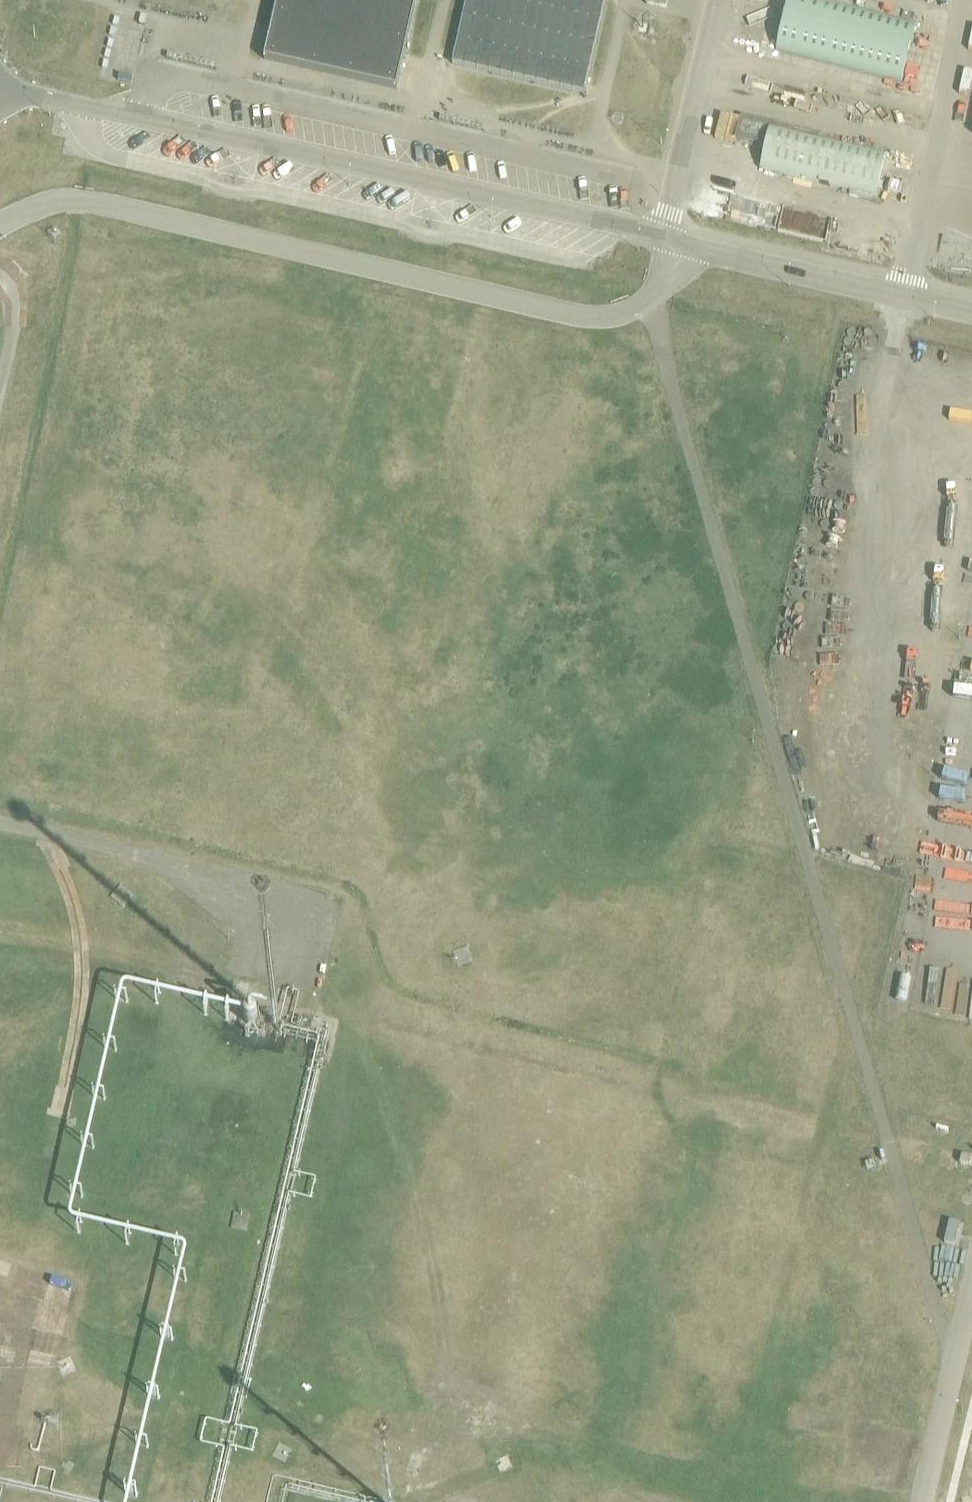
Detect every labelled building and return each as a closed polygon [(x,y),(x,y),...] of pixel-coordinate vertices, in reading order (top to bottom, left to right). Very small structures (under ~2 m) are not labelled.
[(265,60),(397,89),(417,0),(278,0),(265,60)] [(452,65),(583,96),(605,0),(467,0),(452,65)] [(828,0),(795,0),(781,50),(906,84),(922,26),(828,0)] [(760,168),(876,198),(886,156),(771,126),(760,168)] [(956,1248),(961,1226),(949,1223),(944,1245),(956,1248)]
